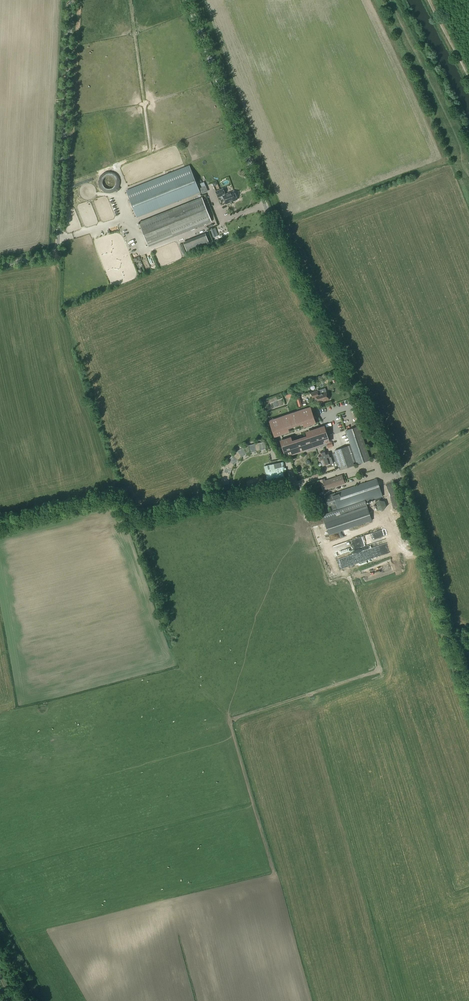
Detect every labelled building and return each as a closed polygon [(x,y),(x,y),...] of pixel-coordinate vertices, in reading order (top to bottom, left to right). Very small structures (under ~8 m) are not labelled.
[(200,192),(190,167),(127,192),(137,217),(200,192)] [(116,175),(115,174),(113,173),(112,173),(111,172),(109,172),(108,172),(107,172),(106,173),(105,173),(104,174),(103,174),(102,175),(101,176),(101,177),(100,177),(100,178),(99,179),(99,180),(99,181),(99,183),(99,184),(99,185),(100,186),(100,187),(100,188),(101,189),(103,190),(104,191),(105,192),(106,192),(107,192),(108,193),(109,193),(110,193),(111,192),(112,192),(113,192),(114,191),(115,191),(117,191),(119,189),(118,187),(119,186),(119,185),(119,184),(119,183),(119,182),(119,180),(118,179),(118,177),(117,177),(117,176),(116,175)] [(206,186),(200,188),(202,194),(208,192),(206,186)] [(237,200),(237,199),(237,198),(236,195),(234,191),(225,195),(223,189),(216,192),(218,197),(223,195),(226,204),(231,202),(231,203),(233,202),(233,201),(237,200)] [(139,223),(146,242),(148,247),(212,221),(202,197),(139,223)] [(209,244),(205,234),(183,242),(187,253),(209,244)] [(296,389),(286,393),(287,398),(297,395),(296,389)] [(318,403),(329,399),(326,392),(319,394),(318,390),(311,393),(313,398),(317,397),(318,403)] [(272,420),(277,435),(281,434),(279,427),(290,424),(290,422),(293,421),(294,423),(305,419),(307,425),(312,424),(307,409),(291,414),(292,415),(288,417),(288,415),(272,420)] [(370,460),(359,426),(346,430),(357,464),(370,460)] [(283,441),(288,456),(303,450),(303,449),(306,448),(307,449),(326,443),(321,428),(311,431),(313,438),(304,440),(305,442),(301,443),(300,442),(289,445),(287,439),(283,441)] [(334,451),(341,470),(354,465),(348,446),(348,449),(335,453),(335,451),(334,451)] [(238,452),(241,458),(246,454),(243,449),(238,452)] [(321,455),(318,456),(320,461),(322,460),(324,466),(330,464),(328,458),(331,457),(329,452),(326,453),(325,450),(320,452),(321,455)] [(229,461),(234,465),(238,461),(233,456),(229,461)] [(284,462),(267,466),(271,479),(287,476),(285,470),(286,470),(286,468),(285,468),(284,462)] [(343,484),(340,476),(326,480),(325,479),(322,480),(322,482),(321,482),(323,490),(343,484)] [(372,520),(366,502),(382,496),(376,479),(325,496),(326,500),(329,499),(331,507),(336,505),(341,517),(325,522),(329,535),(372,520)] [(379,500),(376,504),(377,510),(383,511),(386,507),(384,501),(379,500)] [(331,545),(340,541),(337,535),(328,540),(331,545)]
